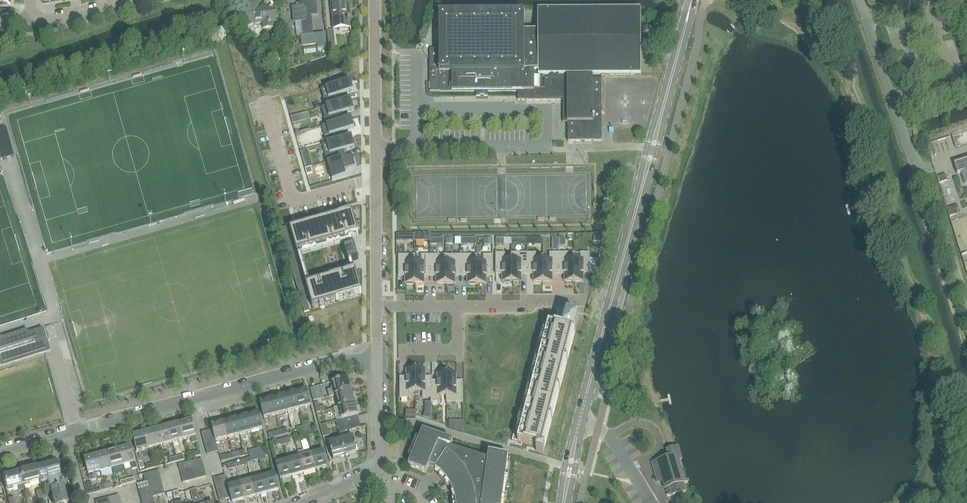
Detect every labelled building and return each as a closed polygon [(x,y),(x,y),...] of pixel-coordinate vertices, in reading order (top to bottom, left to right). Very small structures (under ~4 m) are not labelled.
[(346,0),(341,0),(330,1),(333,29),(350,27),(350,21),(348,21),(346,0)] [(313,35),(311,16),(317,15),(316,2),(299,4),(299,7),(292,8),(294,22),(302,22),(304,36),(301,37),(302,46),(317,44),(318,48),(326,47),(325,34),(313,35)] [(263,30),(273,29),(274,33),(280,33),(279,22),(277,22),(275,7),(245,10),(245,12),(237,12),(238,21),(246,20),(246,25),(262,24),(263,30)] [(430,72),(534,71),(538,71),(538,75),(641,75),(640,9),(538,9),(538,31),(524,31),(524,13),(439,13),(439,49),(430,49),(430,72)] [(329,47),(335,47),(334,30),(327,31),(329,47)] [(534,71),(430,72),(430,92),(476,92),(476,97),(488,97),(488,92),(518,91),(518,100),(563,100),(563,78),(534,78),(534,71)] [(563,78),(563,100),(563,123),(567,123),(568,142),(602,141),(601,79),(592,79),(592,77),(567,78),(563,77),(563,78)] [(350,81),(321,89),(326,107),(344,101),(342,95),(354,92),(350,81)] [(351,100),(344,101),(326,107),(321,108),(326,125),(345,120),(343,114),(354,111),(351,100)] [(298,115),(291,117),(292,124),(299,122),(298,115)] [(351,118),(345,120),(326,125),(322,127),(325,138),(329,136),(331,143),(345,139),(343,132),(354,129),(351,118)] [(352,137),(345,139),(331,143),(322,145),(327,163),(345,157),(344,151),(355,148),(352,137)] [(352,156),(345,157),(327,163),(332,181),(346,177),(344,170),(355,167),(352,156)] [(954,164),(957,174),(962,172),(966,184),(966,183),(966,160),(954,164)] [(937,177),(939,182),(947,180),(945,174),(937,177)] [(949,216),(959,213),(957,205),(947,208),(949,216)] [(352,211),(290,229),(296,252),(359,235),(352,211)] [(286,227),(280,229),(304,313),(310,311),(286,227)] [(355,246),(345,249),(348,262),(359,259),(355,246)] [(505,254),(496,254),(496,275),(502,275),(502,282),(504,282),(504,283),(510,283),(510,282),(512,282),(512,254),(511,254),(511,260),(505,260),(505,254)] [(527,254),(512,254),(512,282),(521,282),(521,275),(527,275),(527,254)] [(536,254),(527,254),(527,275),(533,275),(533,282),(543,282),(543,260),(536,260),(536,254)] [(549,260),(543,260),(543,282),(552,282),(552,275),(558,275),(558,254),(549,254),(549,260)] [(574,254),(558,254),(558,275),(564,275),(564,282),(574,282),(574,254)] [(574,254),(574,282),(583,282),(583,275),(590,275),(590,260),(590,254),(581,254),(581,260),(574,260),(574,254)] [(477,256),(477,284),(486,284),(486,277),(493,277),(493,255),(483,256),(483,262),(477,262),(477,256)] [(302,256),(298,257),(305,281),(309,280),(302,256)] [(407,256),(398,256),(398,277),(405,277),(405,284),(407,284),(407,285),(413,285),(413,284),(415,284),(415,256),(407,256)] [(415,256),(415,284),(424,284),(424,277),(430,277),(430,256),(421,256),(421,262),(415,262),(415,256)] [(446,256),(430,256),(430,277),(436,277),(436,284),(446,284),(446,256)] [(461,256),(446,256),(446,284),(455,284),(455,277),(461,277),(461,256)] [(477,256),(461,256),(461,277),(467,277),(467,284),(469,284),(469,285),(475,285),(475,284),(477,284),(477,256)] [(598,260),(590,260),(590,275),(594,275),(598,260)] [(356,271),(306,285),(312,308),(362,294),(362,293),(356,271)] [(517,423),(512,440),(537,447),(536,451),(543,453),(551,425),(575,331),(578,317),(567,314),(563,328),(558,327),(543,323),(517,423)] [(45,354),(47,353),(52,352),(44,329),(32,333),(30,334),(29,330),(27,331),(0,339),(0,368),(45,354)] [(400,378),(400,400),(409,400),(409,392),(416,392),(415,370),(405,371),(406,378),(400,378)] [(426,370),(415,370),(416,392),(423,392),(423,400),(431,400),(432,378),(425,378),(426,370)] [(437,382),(432,382),(432,403),(440,403),(440,398),(447,398),(447,374),(437,374),(437,382)] [(457,374),(447,374),(447,398),(447,403),(463,403),(464,381),(457,381),(457,374)] [(332,383),(332,386),(331,388),(331,389),(327,391),(329,397),(335,396),(352,391),(349,379),(332,383)] [(313,401),(320,400),(317,387),(310,389),(313,401)] [(295,393),(299,409),(311,406),(307,390),(295,393)] [(338,408),(355,403),(352,391),(335,396),(338,408)] [(288,412),(299,409),(295,393),(283,396),(288,412)] [(289,417),(288,412),(283,396),(272,399),(276,415),(277,420),(289,417)] [(264,418),(276,415),(272,399),(260,402),(264,418)] [(338,427),(345,425),(357,422),(356,416),(358,415),(355,403),(338,408),(334,408),(335,414),(339,413),(341,419),(336,420),(338,427)] [(246,416),(251,432),(263,429),(258,413),(246,416)] [(239,435),(251,432),(246,416),(235,419),(239,435)] [(227,438),(239,435),(235,419),(223,422),(227,438)] [(180,423),(184,440),(190,438),(192,443),(197,442),(192,420),(180,423)] [(215,441),(227,438),(223,422),(211,425),(213,430),(215,441)] [(357,422),(345,425),(338,427),(339,433),(359,428),(357,422)] [(463,432),(463,422),(449,422),(449,428),(463,432)] [(172,443),(184,440),(180,423),(168,427),(172,443)] [(323,438),(330,436),(327,424),(320,426),(323,438)] [(161,446),(172,443),(168,427),(156,430),(161,446)] [(149,449),(161,446),(156,430),(145,433),(149,449)] [(213,430),(207,431),(210,442),(215,441),(213,430)] [(207,431),(201,433),(204,444),(210,442),(207,431)] [(508,456),(489,454),(488,461),(484,460),(483,458),(482,457),(481,455),(479,454),(477,454),(476,453),(473,453),(471,453),(469,454),(468,455),(451,449),(453,444),(423,431),(408,466),(427,474),(430,467),(436,470),(435,470),(441,475),(443,473),(448,480),(447,482),(450,487),(453,493),(455,499),(456,502),(502,502),(508,456)] [(137,452),(149,449),(145,433),(133,436),(137,452)] [(341,440),(345,457),(358,454),(353,436),(341,440)] [(333,460),(345,457),(341,440),(328,443),(333,460)] [(215,441),(210,442),(213,454),(218,452),(215,441)] [(210,442),(204,444),(207,455),(213,454),(210,442)] [(124,466),(130,464),(132,471),(137,469),(136,463),(131,447),(119,450),(124,466)] [(678,461),(681,459),(678,447),(667,451),(669,458),(652,463),(658,483),(663,481),(665,489),(666,489),(668,496),(672,495),(672,496),(686,492),(684,484),(688,482),(688,481),(684,482),(678,461)] [(123,466),(124,466),(119,450),(108,453),(113,475),(124,472),(123,466)] [(311,454),(315,470),(327,467),(323,451),(311,454)] [(100,472),(112,469),(108,453),(96,456),(100,472)] [(304,473),(315,470),(311,454),(300,457),(304,473)] [(102,479),(100,472),(96,456),(84,459),(90,481),(96,480),(97,481),(102,479)] [(292,476),(304,473),(300,457),(288,460),(292,476)] [(192,468),(203,465),(202,459),(190,462),(192,468)] [(280,479),(292,476),(288,460),(276,463),(280,479)] [(42,482),(49,480),(49,488),(54,502),(67,502),(62,485),(60,486),(58,478),(61,477),(56,462),(38,467),(42,482)] [(180,471),(192,468),(190,462),(179,465),(180,471)] [(193,474),(205,471),(203,465),(192,468),(193,474)] [(39,483),(42,482),(38,467),(20,472),(24,485),(39,481),(39,483)] [(192,468),(180,471),(182,477),(193,474),(192,468)] [(143,475),(145,483),(149,482),(149,480),(160,477),(159,471),(143,475)] [(193,474),(195,480),(207,477),(205,471),(193,474)] [(25,489),(24,485),(20,472),(2,477),(6,489),(16,487),(18,491),(25,489)] [(193,474),(182,477),(183,483),(195,480),(193,474)] [(263,478),(267,493),(279,490),(275,474),(263,478)] [(225,476),(219,478),(222,488),(228,487),(225,476)] [(162,483),(160,477),(149,480),(149,482),(150,486),(162,483)] [(219,478),(213,479),(216,490),(222,488),(219,478)] [(255,496),(267,493),(263,478),(251,481),(255,496)] [(244,499),(255,496),(251,481),(240,484),(244,499)] [(145,483),(137,485),(139,491),(151,488),(150,486),(149,482),(145,483)] [(152,492),(163,489),(162,483),(150,486),(151,488),(152,492)] [(244,499),(240,484),(228,487),(231,498),(232,502),(244,499)] [(228,487),(222,488),(225,499),(231,498),(228,487)] [(152,494),(152,492),(151,488),(139,491),(140,497),(152,494)] [(222,488),(216,490),(219,501),(225,500),(225,499),(222,488)] [(152,494),(153,497),(165,494),(163,489),(152,492),(152,494)] [(42,490),(36,491),(38,500),(44,499),(42,490)] [(153,497),(152,494),(140,497),(142,502),(154,500),(153,497)]
